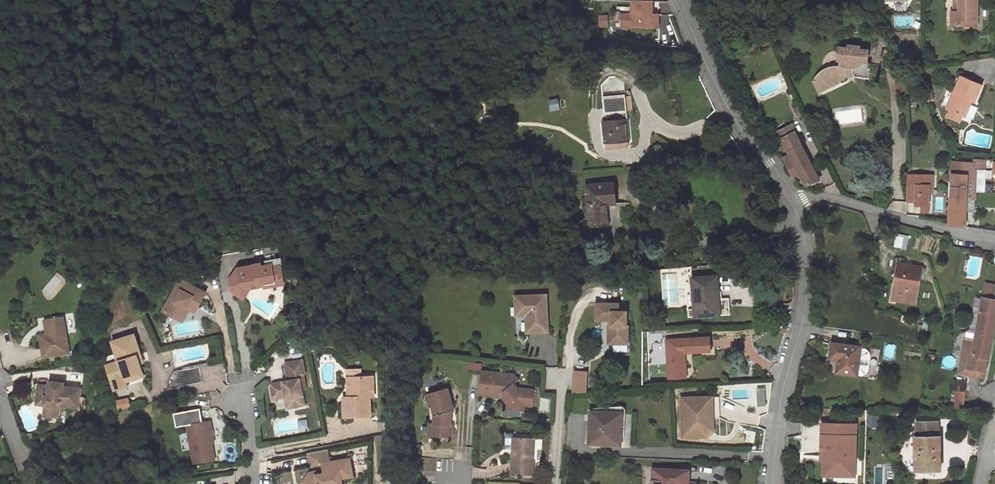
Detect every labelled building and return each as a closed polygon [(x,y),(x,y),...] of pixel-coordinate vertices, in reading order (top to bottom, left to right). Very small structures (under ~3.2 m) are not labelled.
[(650,13),(651,1),(630,0),(628,29),(649,30),(650,13)] [(951,24),(977,25),(977,0),(957,0),(957,11),(955,11),(952,11),(951,24)] [(814,80),(818,89),(837,80),(840,82),(841,83),(843,83),(844,83),(846,82),(848,80),(850,75),(849,73),(854,73),(855,75),(856,77),(865,78),(866,73),(870,73),(871,64),(867,63),(868,51),(861,49),(861,46),(849,45),(849,48),(840,47),(838,59),(841,60),(840,64),(830,66),(824,69),(816,75),(814,80)] [(636,75),(639,65),(640,63),(634,61),(631,73),(636,75)] [(643,80),(647,67),(639,65),(636,75),(635,78),(643,80)] [(947,109),(950,110),(962,116),(964,117),(972,101),(974,102),(981,85),(961,77),(947,109)] [(818,89),(819,92),(840,82),(837,80),(818,89)] [(627,111),(626,96),(603,97),(604,113),(627,111)] [(793,109),(796,116),(802,113),(799,106),(793,109)] [(950,110),(948,116),(959,121),(962,116),(950,110)] [(606,143),(628,142),(629,141),(627,118),(602,121),(604,144),(606,143)] [(801,120),(806,129),(809,128),(804,118),(801,120)] [(777,132),(781,138),(793,132),(789,125),(777,132)] [(793,132),(781,138),(789,154),(799,173),(801,176),(799,177),(802,184),(805,183),(805,184),(819,179),(793,132)] [(792,177),(799,173),(789,154),(783,158),(792,177)] [(972,164),(953,162),(950,197),(966,198),(974,199),(974,192),(975,171),(971,170),(972,164)] [(932,176),(906,175),(905,201),(915,202),(915,205),(921,205),(921,213),(928,213),(929,186),(932,186),(932,176)] [(588,204),(589,225),(608,223),(607,204),(615,203),(613,183),(586,185),(587,195),(586,195),(587,204),(588,204)] [(947,212),(946,222),(948,222),(948,224),(964,225),(965,211),(966,198),(950,197),(949,212),(947,212)] [(974,199),(966,198),(965,211),(974,212),(974,199)] [(284,259),(267,261),(268,264),(263,264),(262,263),(259,262),(257,263),(256,266),(254,266),(254,264),(240,266),(232,277),(233,288),(243,295),(251,285),(252,286),(261,284),(260,283),(266,282),(267,285),(278,284),(277,278),(284,276),(284,259)] [(891,299),(915,304),(920,268),(897,263),(891,299)] [(693,308),(694,316),(717,314),(716,292),(718,292),(718,290),(717,275),(692,277),(693,308)] [(165,308),(179,315),(186,304),(189,302),(191,300),(199,304),(207,289),(182,276),(165,308)] [(251,285),(243,295),(245,296),(252,286),(251,285)] [(982,298),(994,301),(994,290),(984,288),(982,298)] [(716,292),(717,314),(730,313),(729,297),(722,298),(721,290),(718,290),(718,292),(716,292)] [(527,314),(528,332),(549,331),(548,294),(516,295),(517,307),(527,306),(527,314)] [(982,298),(976,331),(974,342),(973,345),(964,344),(958,373),(981,377),(985,358),(987,359),(992,334),(994,320),(994,301),(982,298)] [(196,309),(199,304),(191,300),(189,302),(186,304),(179,315),(184,318),(191,306),(196,309)] [(619,304),(596,303),(596,320),(609,320),(614,320),(614,325),(609,326),(609,333),(613,333),(613,343),(628,344),(628,325),(627,325),(627,311),(619,311),(619,304)] [(527,306),(517,307),(517,315),(527,314),(527,306)] [(46,354),(72,350),(66,313),(53,315),(54,323),(51,323),(49,326),(49,330),(42,331),(46,354)] [(111,361),(108,362),(114,379),(126,375),(144,369),(142,361),(139,353),(143,352),(137,332),(114,338),(118,351),(120,358),(111,361)] [(683,352),(709,350),(709,337),(667,340),(670,377),(682,376),(681,357),(683,357),(683,352)] [(859,349),(830,345),(829,356),(837,357),(837,361),(839,362),(839,364),(836,364),(835,374),(855,377),(859,349)] [(120,358),(118,351),(109,354),(111,361),(120,358)] [(303,359),(286,362),(288,375),(292,374),(293,379),(289,379),(274,382),(272,385),(274,397),(286,395),(287,397),(293,396),(295,405),(305,403),(302,388),(307,387),(304,372),(306,372),(303,359)] [(168,383),(169,389),(202,382),(199,366),(176,371),(177,376),(169,377),(170,382),(168,383)] [(533,406),(534,389),(518,387),(515,383),(520,379),(516,374),(510,373),(502,379),(499,376),(497,376),(498,372),(483,370),(480,394),(495,396),(496,391),(504,392),(503,397),(508,403),(508,408),(519,409),(519,408),(524,408),(525,405),(533,406)] [(586,372),(574,371),(573,393),(585,392),(586,372)] [(129,383),(126,375),(114,379),(116,387),(129,383)] [(375,395),(375,375),(362,375),(362,379),(349,379),(349,388),(351,390),(351,395),(344,395),(345,415),(372,414),(371,395),(375,395)] [(954,376),(952,400),(963,401),(965,378),(954,376)] [(50,383),(39,382),(38,392),(46,393),(45,402),(46,402),(45,412),(57,414),(59,403),(62,404),(62,403),(79,404),(81,386),(64,384),(65,380),(57,379),(56,383),(55,383),(54,387),(50,387),(50,383)] [(428,393),(434,414),(434,422),(433,434),(453,435),(454,423),(451,423),(452,415),(450,415),(450,411),(452,410),(454,410),(448,387),(428,393)] [(45,402),(46,393),(38,392),(37,401),(45,402)] [(293,396),(287,397),(288,406),(295,405),(293,396)] [(719,397),(682,398),(682,433),(702,432),(707,427),(706,418),(713,418),(720,418),(719,397)] [(133,398),(122,401),(123,408),(134,406),(133,398)] [(952,400),(951,408),(963,409),(963,401),(952,400)] [(590,412),(620,413),(621,413),(621,412),(622,410),(621,407),(618,405),(617,405),(591,407),(590,412)] [(187,423),(202,420),(200,406),(176,411),(179,424),(187,423)] [(589,442),(620,444),(621,434),(619,433),(620,413),(590,412),(589,442)] [(713,431),(713,418),(706,418),(707,427),(702,432),(682,433),(682,437),(708,436),(713,431)] [(202,420),(187,423),(194,461),(215,457),(211,440),(209,427),(212,427),(210,419),(202,420)] [(914,437),(915,471),(941,470),(940,436),(939,436),(938,422),(916,422),(916,437),(914,437)] [(855,477),(855,425),(823,425),(823,445),(821,445),(821,463),(824,463),(824,476),(855,477)] [(513,447),(514,436),(514,432),(507,432),(506,447),(513,447)] [(535,437),(514,436),(513,447),(512,472),(533,473),(535,437)] [(323,462),(331,460),(328,448),(309,452),(311,464),(323,462)] [(350,457),(331,460),(323,462),(324,471),(317,473),(312,474),(307,481),(308,483),(336,483),(342,483),(341,477),(353,474),(350,457)] [(307,481),(312,474),(317,473),(316,469),(310,471),(303,480),(304,483),(308,483),(307,481)] [(653,483),(681,483),(688,483),(689,471),(654,470),(653,483)]
